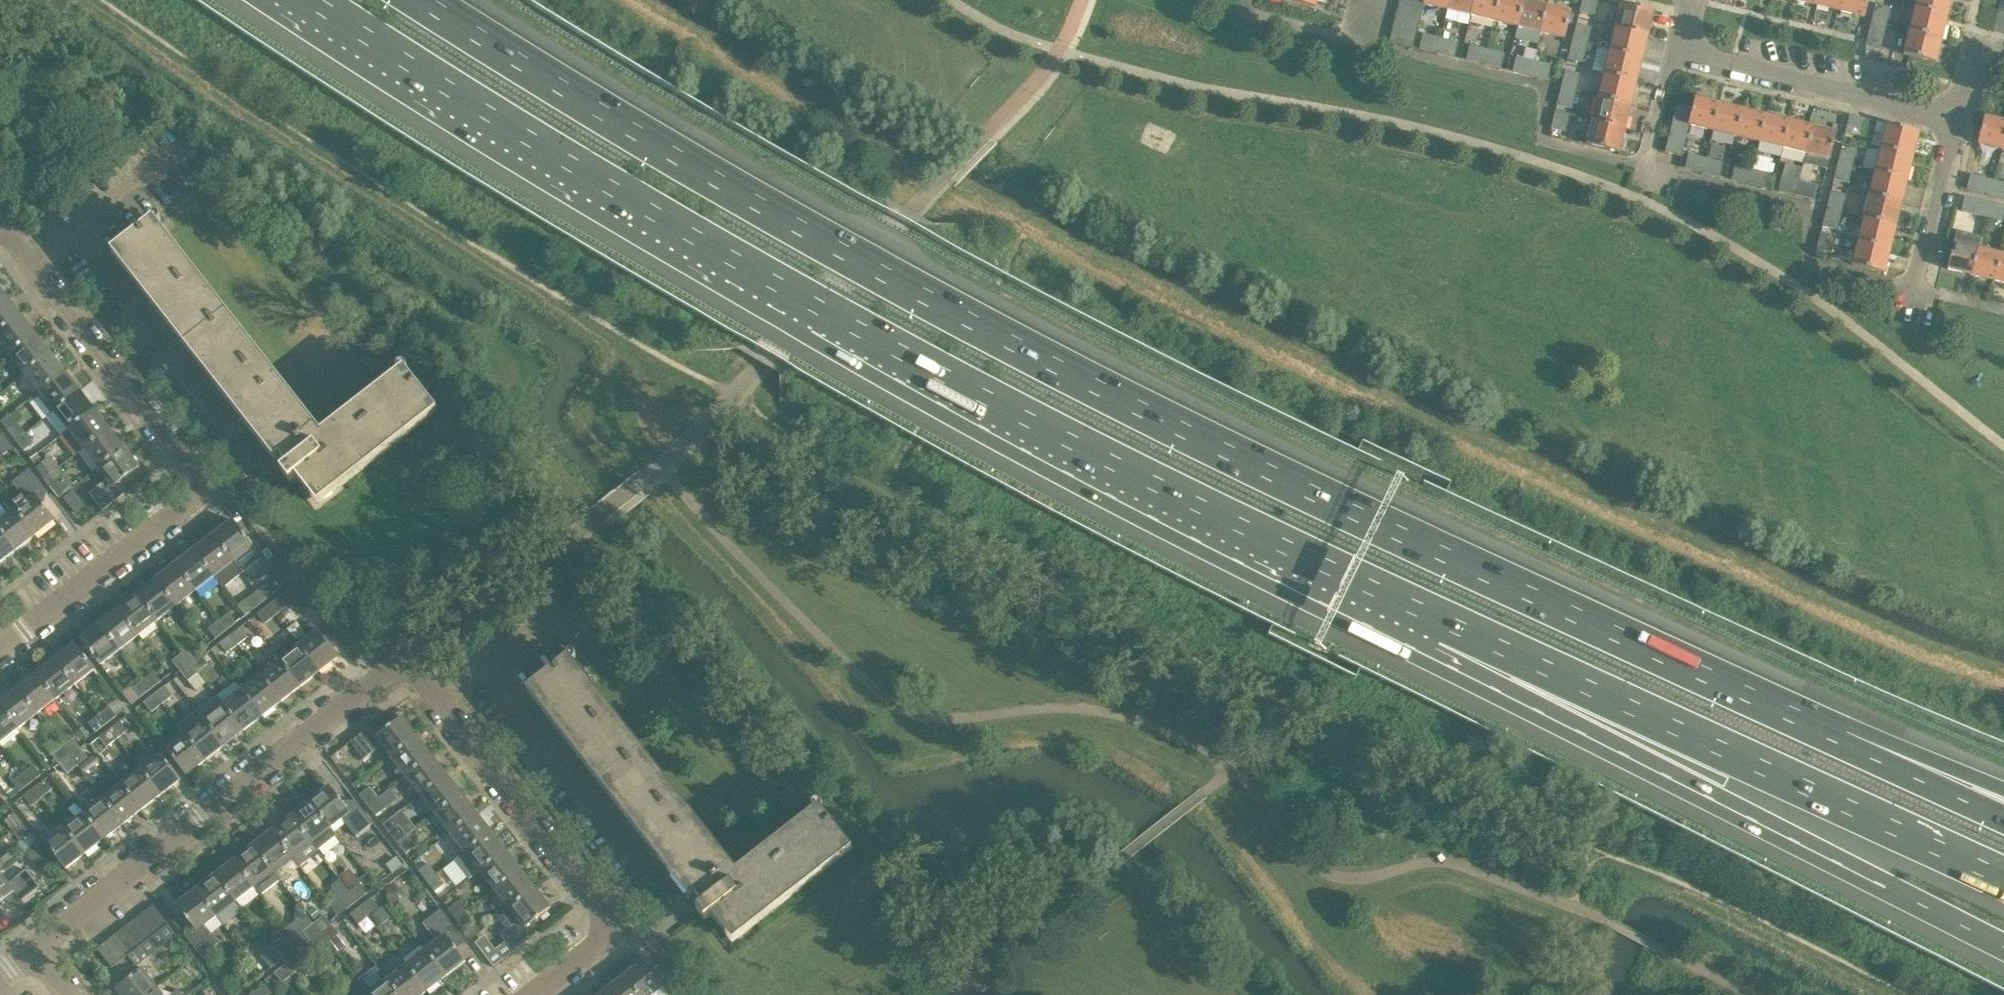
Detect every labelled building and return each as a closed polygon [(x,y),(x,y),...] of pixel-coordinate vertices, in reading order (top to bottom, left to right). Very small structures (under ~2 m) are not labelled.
[(1424,0),(1400,0),(1398,6),(1421,11),(1423,3),(1424,0)] [(1449,0),(1424,0),(1423,3),(1447,9),(1449,0)] [(1447,9),(1470,15),(1474,0),(1449,0),(1447,9)] [(1470,15),(1494,20),(1499,0),(1474,0),(1470,15)] [(1494,20),(1517,26),(1524,0),(1523,0),(1499,0),(1494,20)] [(1547,6),(1524,0),(1517,26),(1541,32),(1547,6)] [(1598,0),(1582,0),(1579,12),(1594,15),(1598,0)] [(1817,6),(1840,12),(1843,0),(1818,0),(1817,6)] [(1840,12),(1864,17),(1869,0),(1843,0),(1840,12)] [(1915,7),(1947,15),(1951,0),(1916,0),(1915,7)] [(1648,35),(1653,11),(1621,3),(1615,27),(1648,35)] [(1876,4),(1871,21),(1886,25),(1890,8),(1876,4)] [(1419,23),(1421,11),(1398,6),(1395,17),(1419,23)] [(1547,6),(1541,32),(1565,38),(1571,12),(1547,6)] [(1947,15),(1915,7),(1909,30),(1942,38),(1947,15)] [(1416,35),(1419,23),(1395,17),(1392,29),(1416,35)] [(1886,25),(1871,21),(1867,39),(1882,43),(1886,25)] [(1587,45),(1591,27),(1577,24),(1572,41),(1587,45)] [(1642,58),(1648,35),(1615,27),(1609,50),(1642,58)] [(1413,47),(1416,35),(1392,29),(1389,41),(1413,47)] [(1942,38),(1909,30),(1903,55),(1936,63),(1942,38)] [(1437,53),(1441,38),(1423,34),(1419,48),(1437,53)] [(1454,57),(1458,42),(1441,38),(1437,53),(1454,57)] [(1582,63),(1587,45),(1572,41),(1568,59),(1582,63)] [(1483,64),(1487,49),(1470,45),(1466,60),(1483,64)] [(1501,68),(1505,53),(1487,49),(1483,64),(1501,68)] [(1636,82),(1642,58),(1609,50),(1604,74),(1636,82)] [(1530,75),(1534,61),(1516,56),(1513,71),(1530,75)] [(1548,80),(1551,65),(1534,61),(1530,75),(1548,80)] [(1575,93),(1580,74),(1565,71),(1560,90),(1575,93)] [(1630,105),(1636,82),(1604,74),(1598,97),(1630,105)] [(1571,112),(1575,93),(1560,90),(1556,109),(1571,112)] [(1625,128),(1630,105),(1598,97),(1592,120),(1625,128)] [(1712,131),(1719,104),(1695,98),(1692,108),(1677,105),(1665,152),(1681,156),(1688,125),(1712,131)] [(1736,136),(1742,110),(1719,104),(1712,131),(1736,136)] [(1566,132),(1571,112),(1556,109),(1551,129),(1566,132)] [(1759,142),(1765,115),(1742,110),(1736,136),(1759,142)] [(1860,136),(1864,118),(1849,114),(1845,132),(1860,136)] [(1782,148),(1789,121),(1765,115),(1759,142),(1782,148)] [(2003,138),(2003,122),(1984,117),(1978,144),(2001,149),(2003,138)] [(1625,128),(1592,120),(1586,145),(1619,152),(1625,128)] [(1806,153),(1812,127),(1789,121),(1782,148),(1806,153)] [(1886,124),(1880,148),(1913,156),(1918,132),(1886,124)] [(1827,169),(1837,133),(1812,127),(1806,153),(1803,163),(1827,169)] [(1709,159),(1721,162),(1725,148),(1713,145),(1709,159)] [(1842,145),(1838,162),(1853,166),(1857,148),(1842,145)] [(1913,156),(1880,148),(1874,171),(1907,179),(1913,156)] [(1702,173),(1706,158),(1688,154),(1685,169),(1702,173)] [(1720,177),(1724,162),(1706,158),(1702,173),(1720,177)] [(1853,166),(1838,162),(1833,180),(1849,184),(1853,166)] [(1749,184),(1753,170),(1735,165),(1731,180),(1749,184)] [(1766,188),(1770,174),(1753,170),(1749,184),(1766,188)] [(1907,179),(1874,171),(1869,194),(1901,202),(1907,179)] [(1990,195),(1994,180),(1970,174),(1966,189),(1990,195)] [(1796,195),(1799,181),(1782,177),(1778,191),(1796,195)] [(1990,195),(2003,198),(2003,182),(1994,180),(1990,195)] [(1813,200),(1817,185),(1799,181),(1796,195),(1813,200)] [(1841,212),(1846,195),(1831,191),(1826,209),(1841,212)] [(1869,194),(1863,218),(1895,226),(1901,202),(1869,194)] [(1985,217),(1988,202),(1964,196),(1961,211),(1985,217)] [(1988,202),(1985,217),(2003,221),(2003,215),(2003,206),(1988,202)] [(1836,234),(1841,212),(1826,209),(1821,230),(1836,234)] [(1895,226),(1863,218),(1857,241),(1890,249),(1895,226)] [(437,412),(407,374),(402,378),(399,374),(321,435),(158,226),(154,229),(150,224),(112,254),(274,462),(280,457),(286,466),(288,467),(281,472),(289,483),(296,477),(317,505),(437,412)] [(1836,234),(1821,230),(1817,250),(1831,253),(1836,234)] [(1890,249),(1857,241),(1851,265),(1884,273),(1890,249)] [(1971,275),(1977,248),(1953,242),(1947,269),(1971,275)] [(2001,254),(1977,248),(1971,275),(1994,280),(2001,254)] [(2001,254),(1994,280),(2003,283),(2003,255),(2001,254)] [(0,299),(0,330),(20,314),(5,295),(0,299)] [(0,330),(0,343),(9,354),(35,333),(20,314),(0,330)] [(35,333),(9,354),(23,373),(50,352),(35,333)] [(50,352),(23,373),(38,392),(65,371),(50,352)] [(65,371),(38,392),(53,411),(79,390),(65,371)] [(79,390),(53,411),(68,430),(94,409),(79,390)] [(94,409),(68,430),(82,448),(109,428),(94,409)] [(7,430),(15,440),(25,433),(17,423),(7,430)] [(109,428),(82,448),(97,467),(123,447),(109,428)] [(33,444),(25,433),(15,440),(23,451),(33,444)] [(2,434),(0,436),(0,451),(3,455),(12,447),(2,434)] [(139,467),(123,447),(97,467),(106,480),(89,493),(102,511),(124,493),(117,484),(139,467)] [(36,468),(45,478),(54,471),(46,460),(36,468)] [(25,500),(13,509),(33,536),(54,520),(37,499),(46,491),(29,469),(12,482),(25,500)] [(54,471),(45,478),(44,479),(59,498),(71,488),(57,469),(54,471)] [(78,498),(72,490),(63,498),(69,506),(78,498)] [(15,551),(33,536),(13,509),(0,519),(0,532),(15,551)] [(212,534),(233,561),(252,546),(231,519),(212,534)] [(15,551),(0,532),(0,562),(15,551)] [(193,549),(214,576),(233,561),(212,534),(193,549)] [(174,564),(195,591),(214,576),(193,549),(174,564)] [(292,578),(277,558),(267,566),(283,586),(292,578)] [(155,579),(176,605),(195,591),(174,564),(155,579)] [(136,594),(157,620),(176,605),(155,579),(136,594)] [(256,591),(264,601),(274,593),(266,583),(256,591)] [(313,604),(297,583),(287,591),(303,612),(313,604)] [(246,600),(253,609),(264,601),(256,591),(246,600)] [(118,608),(138,635),(157,620),(136,594),(118,608)] [(286,608),(278,597),(267,606),(275,616),(286,608)] [(267,606),(257,614),(265,624),(275,616),(267,606)] [(98,623),(119,650),(138,635),(118,608),(98,623)] [(218,621),(226,630),(236,622),(229,613),(218,621)] [(208,629),(215,639),(226,630),(218,621),(208,629)] [(310,636),(298,645),(319,671),(338,657),(311,622),(304,628),(310,636)] [(79,638),(100,665),(119,650),(98,623),(79,638)] [(230,635),(237,645),(248,637),(240,627),(230,635)] [(230,635),(219,643),(226,654),(237,645),(230,635)] [(273,652),(279,660),(300,686),(319,671),(298,645),(292,637),(273,652)] [(54,658),(75,684),(94,670),(73,643),(54,658)] [(190,662),(200,654),(193,645),(182,653),(190,662)] [(172,661),(178,668),(179,671),(190,662),(182,653),(172,661)] [(190,662),(197,672),(208,664),(200,654),(190,662)] [(35,673),(56,699),(75,684),(54,658),(35,673)] [(272,689),(281,701),(300,686),(279,660),(260,675),(272,689)] [(732,943),(851,850),(821,811),(816,815),(813,811),(736,872),(572,663),(568,666),(565,661),(526,691),(689,899),(694,895),(702,904),(696,909),(704,920),(710,915),(732,943)] [(190,662),(179,671),(187,680),(197,672),(190,662)] [(150,689),(161,681),(153,672),(143,680),(150,689)] [(16,688),(37,714),(56,699),(35,673),(16,688)] [(242,689),(262,716),(281,701),(272,689),(260,675),(242,689)] [(140,698),(150,689),(143,680),(132,688),(140,698)] [(154,694),(161,704),(172,695),(165,686),(154,694)] [(18,729),(37,714),(16,688),(0,700),(0,706),(18,729)] [(223,704),(243,730),(262,716),(242,689),(223,704)] [(154,694),(143,703),(151,712),(161,704),(154,694)] [(204,719),(224,745),(243,730),(223,704),(216,696),(197,711),(204,719)] [(18,729),(0,706),(0,743),(18,729)] [(98,715),(106,724),(116,716),(109,707),(98,715)] [(88,723),(95,732),(106,724),(98,715),(88,723)] [(390,757),(416,736),(401,717),(379,735),(371,725),(350,742),(363,759),(381,746),(390,757)] [(185,734),(205,760),(224,745),(204,719),(185,734)] [(109,729),(117,739),(127,730),(119,721),(109,729)] [(109,729),(99,737),(106,747),(117,739),(109,729)] [(165,749),(186,775),(205,760),(185,734),(165,749)] [(416,736),(390,757),(405,776),(431,755),(416,736)] [(70,756),(81,748),(73,738),(62,747),(70,756)] [(52,755),(58,762),(60,765),(70,756),(62,747),(52,755)] [(70,756),(77,766),(88,757),(81,748),(70,756)] [(180,780),(159,753),(140,768),(161,795),(180,780)] [(84,774),(100,761),(94,754),(78,766),(84,774)] [(431,755),(405,776),(420,795),(446,774),(431,755)] [(70,756),(60,765),(67,774),(77,766),(70,756)] [(22,774),(29,783),(40,775),(33,766),(22,774)] [(161,795),(140,768),(121,783),(142,810),(161,795)] [(19,791),(29,783),(22,774),(12,782),(19,791)] [(446,774),(420,795),(434,814),(461,793),(446,774)] [(33,789),(41,798),(51,790),(44,780),(33,789)] [(142,810),(121,783),(102,798),(123,824),(142,810)] [(309,801),(329,828),(342,818),(355,836),(372,823),(355,801),(346,809),(328,786),(309,801)] [(367,806),(377,798),(369,788),(359,795),(367,806)] [(33,789),(24,797),(31,806),(41,798),(33,789)] [(461,793),(434,814),(449,833),(475,812),(461,793)] [(123,824),(102,798),(83,813),(104,839),(123,824)] [(385,808),(377,798),(367,806),(375,816),(385,808)] [(337,837),(329,828),(309,801),(290,816),(310,842),(318,852),(337,837)] [(475,812),(449,833),(464,852),(490,831),(475,812)] [(22,823),(14,813),(4,821),(12,831),(22,823)] [(104,839),(83,813),(64,828),(84,855),(104,839)] [(271,831),(292,857),(310,842),(290,816),(271,831)] [(22,823),(12,831),(21,842),(30,834),(22,823)] [(398,826),(388,833),(396,844),(406,836),(398,826)] [(84,855),(64,828),(45,843),(66,869),(84,855)] [(252,846),(273,872),(292,857),(271,831),(252,846)] [(490,831),(464,852),(479,871),(505,850),(490,831)] [(414,847),(406,836),(396,844),(405,854),(414,847)] [(24,852),(33,863),(46,854),(37,842),(25,851),(24,852)] [(233,861),(253,887),(273,872),(252,846),(233,861)] [(505,850),(479,871),(494,889),(520,869),(505,850)] [(397,856),(387,865),(393,873),(404,864),(397,856)] [(214,876),(234,902),(253,887),(233,861),(214,876)] [(426,882),(436,874),(428,864),(418,871),(426,882)] [(520,869),(494,889),(509,909),(535,889),(520,869)] [(0,873),(0,902),(10,894),(18,904),(40,887),(26,870),(8,883),(0,873)] [(343,881),(350,890),(360,882),(353,873),(343,881)] [(444,884),(436,874),(426,882),(434,892),(444,884)] [(195,890),(216,916),(234,902),(214,876),(195,890)] [(349,892),(356,901),(367,893),(359,883),(349,892)] [(400,902),(396,885),(384,888),(388,905),(400,902)] [(535,889),(509,909),(518,920),(500,935),(506,943),(513,951),(535,935),(527,925),(550,907),(535,889)] [(216,916),(195,890),(176,905),(193,927),(184,934),(201,956),(218,943),(204,925),(216,916)] [(339,900),(346,909),(356,901),(349,892),(339,900)] [(360,906),(368,916),(378,907),(371,898),(360,906)] [(330,906),(338,916),(346,909),(339,900),(330,906)] [(455,919),(465,911),(457,901),(447,909),(455,919)] [(376,922),(387,913),(382,905),(370,914),(376,922)] [(168,924),(153,906),(144,912),(159,931),(168,924)] [(360,906),(350,914),(357,924),(368,916),(360,906)] [(314,908),(308,912),(314,920),(320,915),(314,908)] [(437,941),(425,950),(446,976),(465,961),(448,939),(457,932),(440,910),(423,923),(437,941)] [(474,922),(465,911),(455,919),(464,930),(474,922)] [(159,931),(144,912),(135,920),(149,938),(159,931)] [(321,933),(331,925),(324,915),(313,924),(321,933)] [(126,927),(140,945),(149,938),(135,920),(126,927)] [(176,934),(168,924),(159,931),(149,938),(140,945),(131,953),(128,955),(136,966),(176,934)] [(302,932),(308,939),(310,941),(321,933),(313,924),(302,932)] [(321,933),(328,943),(338,934),(331,925),(321,933)] [(140,945),(126,927),(116,934),(131,953),(140,945)] [(321,933),(310,941),(318,950),(328,943),(321,933)] [(131,953),(116,934),(107,941),(122,960),(128,955),(131,953)] [(293,935),(272,951),(280,961),(300,945),(293,935)] [(331,941),(338,950),(344,946),(337,936),(331,941)] [(122,960),(107,941),(97,949),(112,968),(122,960)] [(494,966),(513,951),(506,943),(495,951),(490,944),(482,951),(494,966)] [(426,991),(446,976),(425,950),(406,965),(426,991)] [(263,959),(270,968),(280,961),(272,951),(263,959)] [(284,965),(291,975),(303,966),(295,957),(284,965)] [(623,976),(638,994),(653,994),(663,987),(643,961),(623,976)] [(284,965),(274,973),(281,982),(291,975),(284,965)] [(426,991),(406,965),(387,980),(399,994),(421,994),(426,991)] [(120,994),(147,994),(157,987),(142,968),(115,988),(120,994)] [(623,976),(604,991),(607,994),(638,994),(623,976)] [(387,980),(368,994),(369,994),(399,994),(387,980)] [(273,992),(266,983),(257,990),(257,991),(260,994),(269,994),(273,992)]
